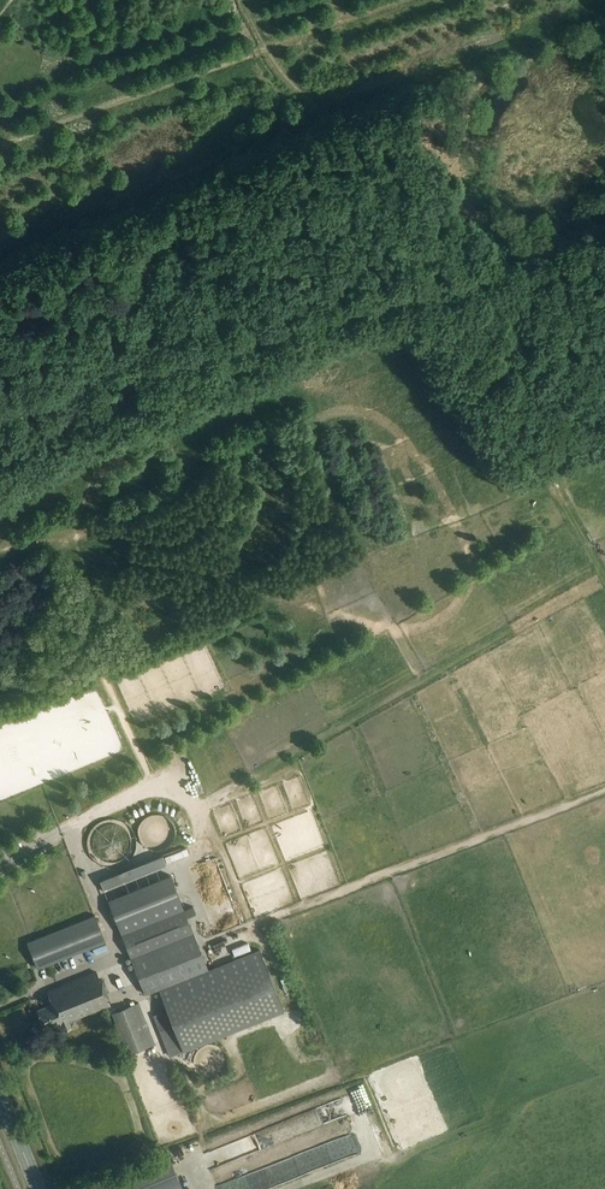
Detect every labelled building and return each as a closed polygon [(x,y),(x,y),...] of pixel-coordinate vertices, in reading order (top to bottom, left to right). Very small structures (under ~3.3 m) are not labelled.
[(277,792),(264,795),(268,812),(281,809),(277,792)] [(252,801),(240,806),(248,829),(261,824),(252,801)] [(166,864),(162,855),(100,880),(103,889),(166,864)] [(216,864),(203,868),(213,899),(225,895),(216,864)] [(145,994),(158,989),(167,1010),(155,1016),(171,1056),(284,1011),(260,950),(208,971),(186,916),(195,912),(192,906),(184,909),(170,874),(108,900),(145,994)] [(27,942),(38,968),(105,941),(95,915),(27,942)] [(209,942),(221,940),(219,931),(207,933),(209,942)] [(58,973),(59,979),(71,974),(70,969),(58,973)] [(97,973),(83,978),(48,992),(53,1005),(38,1011),(44,1028),(59,1022),(62,1030),(70,1027),(68,1023),(110,1006),(97,973)] [(139,1003),(112,1013),(127,1055),(155,1043),(139,1003)] [(307,1041),(311,1051),(319,1048),(315,1037),(307,1041)] [(251,1141),(254,1150),(315,1129),(317,1134),(327,1131),(323,1118),(315,1121),(314,1117),(299,1122),(299,1124),(251,1141)] [(131,1188),(182,1188),(169,1158),(126,1177),(131,1188)] [(266,1188),(274,1188),(308,1179),(303,1161),(261,1174),(266,1188)]
